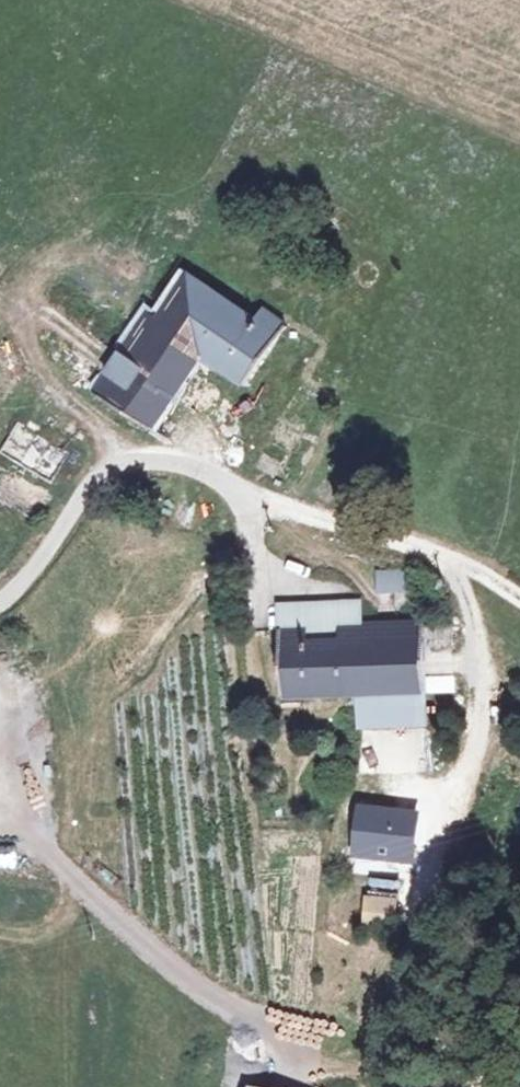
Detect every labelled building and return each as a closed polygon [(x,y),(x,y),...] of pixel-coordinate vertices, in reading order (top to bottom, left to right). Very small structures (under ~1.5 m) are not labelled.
[(172,299),(118,379),(177,416),(225,343),(274,372),(314,310),(288,294),(281,304),(213,264),(182,304),(172,299)] [(275,597),(281,701),(426,693),(421,612),(389,614),(387,591),(275,597)] [(346,843),(392,848),(395,810),(350,806),(346,843)] [(385,877),(388,858),(366,855),(363,874),(385,877)] [(362,894),(362,919),(397,920),(397,895),(362,894)]
